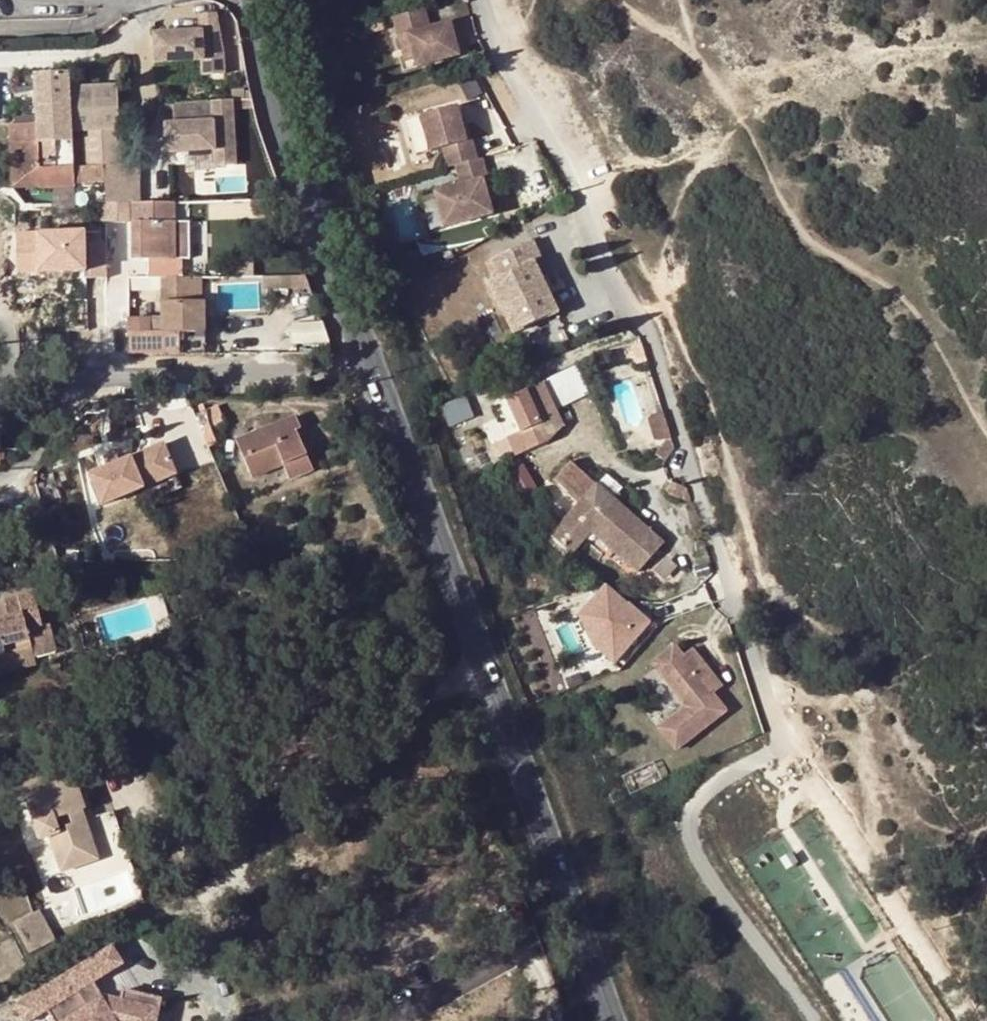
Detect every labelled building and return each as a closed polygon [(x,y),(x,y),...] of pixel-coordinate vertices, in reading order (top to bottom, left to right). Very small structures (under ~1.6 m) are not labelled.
[(425,8),(391,17),(396,34),(403,60),(415,56),(407,31),(430,26),(425,8)] [(224,13),(199,13),(199,34),(154,35),(155,63),(203,62),(203,76),(225,75),(224,13)] [(12,191),(39,189),(75,187),(74,169),(73,126),(70,88),(70,72),(34,73),(35,104),(36,125),(37,143),(9,144),(12,191)] [(70,88),(73,126),(94,124),(93,87),(70,88)] [(235,104),(210,104),(211,126),(166,126),(166,154),(215,154),(215,167),(236,167),(235,104)] [(447,168),(455,166),(478,159),(473,137),(466,139),(456,104),(421,114),(430,150),(441,147),(447,168)] [(8,126),(9,144),(37,143),(36,125),(8,126)] [(478,159),(455,166),(460,182),(434,189),(445,226),(492,214),(481,176),(488,174),(483,157),(478,159)] [(137,165),(105,166),(106,204),(132,203),(140,203),(137,165)] [(74,169),(75,187),(77,204),(106,204),(101,166),(74,169)] [(39,189),(40,205),(77,204),(75,187),(39,189)] [(173,236),(174,202),(140,203),(132,203),(132,259),(153,259),(154,277),(162,277),(174,277),(173,236)] [(182,236),(173,236),(174,277),(183,277),(182,236)] [(532,262),(489,283),(514,334),(557,312),(532,262)] [(128,277),(128,291),(162,291),(162,277),(154,277),(128,277)] [(174,277),(162,277),(162,291),(162,323),(129,323),(130,355),(181,355),(180,333),(205,333),(204,301),(202,301),(194,301),(194,277),(183,277),(174,277)] [(302,277),(260,277),(260,287),(302,287),(302,277)] [(434,292),(426,296),(432,307),(439,304),(434,292)] [(494,442),(500,459),(573,434),(563,404),(590,395),(580,368),(513,392),(527,431),(494,442)] [(202,403),(190,408),(193,415),(205,410),(202,403)] [(193,415),(208,448),(219,443),(215,435),(227,431),(216,405),(205,410),(193,415)] [(282,464),(283,463),(306,454),(299,438),(296,430),(300,428),(295,415),(235,440),(250,477),(282,464)] [(109,505),(187,473),(173,439),(95,471),(109,505)] [(283,463),(282,464),(289,479),(312,469),(306,454),(283,463)] [(529,462),(513,470),(525,495),(541,487),(529,462)] [(579,505),(596,485),(573,464),(557,482),(571,495),(569,497),(579,505)] [(591,530),(638,572),(662,543),(596,485),(579,505),(552,535),(571,552),(591,530)] [(653,627),(604,583),(581,613),(594,638),(622,663),(653,627)] [(34,657),(31,647),(28,635),(43,631),(33,593),(4,601),(7,611),(9,616),(0,619),(0,665),(34,657)] [(28,635),(31,647),(47,643),(43,631),(28,635)] [(678,639),(655,655),(683,697),(682,704),(657,721),(673,744),(726,708),(713,690),(705,677),(714,671),(709,663),(699,670),(694,662),(703,655),(695,644),(686,650),(678,639)] [(703,655),(694,662),(699,670),(709,663),(703,655)] [(0,665),(0,674),(35,664),(34,657),(0,665)] [(714,671),(705,677),(713,690),(723,684),(714,671)] [(79,774),(72,776),(86,819),(94,817),(79,774)] [(86,819),(72,776),(22,792),(38,840),(50,836),(61,871),(90,862),(84,843),(92,840),(86,819)] [(94,817),(86,819),(92,840),(98,859),(126,850),(113,810),(94,817)] [(84,843),(90,862),(98,859),(92,840),(84,843)] [(40,908),(13,921),(30,952),(56,938),(40,908)] [(59,1020),(169,1020),(173,995),(132,989),(115,998),(105,979),(134,964),(124,944),(17,1000),(28,1020),(35,1020),(52,1012),(60,1014),(59,1020)]
